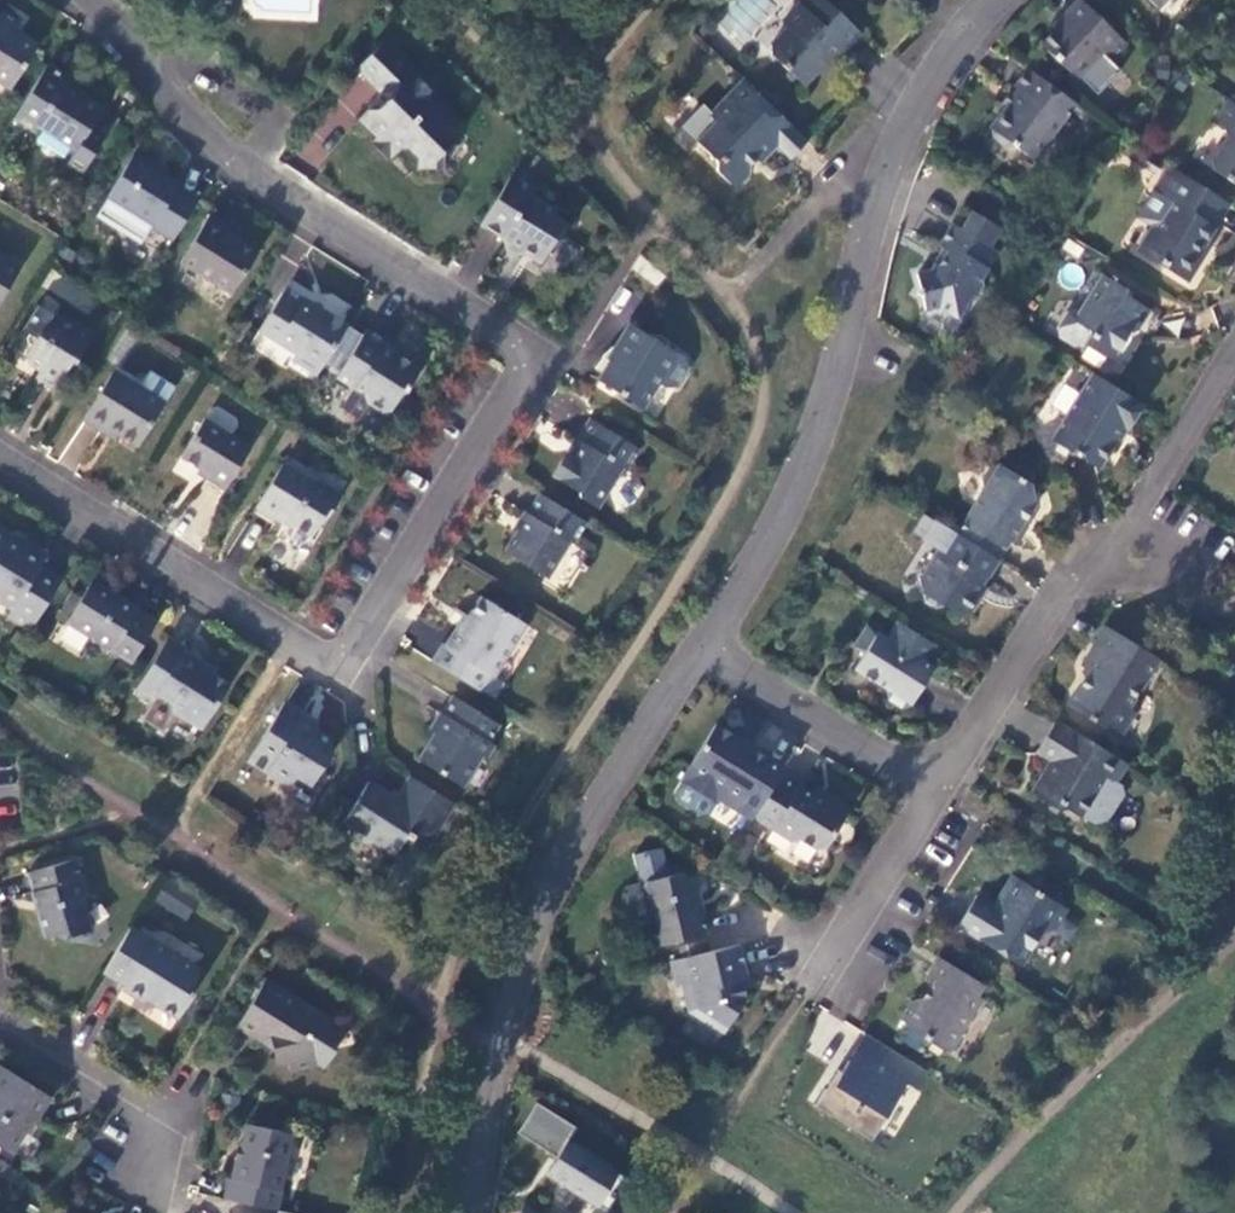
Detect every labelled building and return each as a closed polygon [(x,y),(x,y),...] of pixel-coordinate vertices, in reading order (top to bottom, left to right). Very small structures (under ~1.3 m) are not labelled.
[(776,4),(770,0),(737,0),(714,29),(740,49),(776,4)] [(781,23),(787,28),(769,47),(769,56),(802,86),(825,62),(828,64),(842,49),(844,51),(859,34),(824,0),(803,0),(781,23)] [(1125,45),(1079,0),(1076,0),(1061,15),(1060,15),(1050,25),(1054,29),(1039,45),(1075,80),(1099,54),(1108,62),(1125,45)] [(11,88),(36,46),(13,32),(19,22),(1,11),(0,13),(0,81),(11,88)] [(422,76),(385,40),(356,69),(393,107),(390,111),(367,111),(357,120),(376,138),(371,143),(388,160),(399,149),(406,149),(436,100),(436,94),(420,78),(422,76)] [(68,78),(46,65),(12,119),(34,133),(38,127),(75,150),(67,164),(82,173),(106,134),(91,125),(101,109),(63,86),(68,78)] [(1026,69),(1012,87),(1015,90),(987,128),(990,130),(992,138),(1003,147),(1012,145),(1035,163),(1053,139),(1050,137),(1074,104),(1026,69)] [(742,81),(726,97),(732,103),(748,87),(742,81)] [(748,87),(732,103),(726,97),(708,116),(714,122),(694,143),(714,162),(715,172),(730,186),(738,186),(749,175),(749,166),(755,160),(760,164),(776,147),(777,146),(773,142),(789,125),(748,87)] [(437,103),(436,100),(406,149),(407,149),(417,158),(417,169),(442,169),(442,153),(456,139),(445,128),(453,119),(437,103)] [(339,101),(309,131),(326,149),(356,119),(339,101)] [(1228,102),(1213,124),(1224,131),(1225,138),(1210,163),(1213,172),(1234,186),(1234,106),(1228,102)] [(806,142),(789,125),(773,142),(777,146),(776,147),(790,160),(806,142)] [(165,173),(133,153),(106,197),(108,198),(131,212),(151,225),(150,228),(171,241),(197,200),(176,187),(178,184),(163,176),(165,173)] [(1225,203),(1168,167),(1135,217),(1151,227),(1135,252),(1185,283),(1199,260),(1195,258),(1214,228),(1211,226),(1225,203)] [(534,189),(511,175),(480,224),(504,241),(506,249),(515,255),(524,253),(540,263),(551,246),(559,244),(570,227),(551,216),(554,210),(530,195),(534,189)] [(123,224),(131,212),(108,198),(101,211),(102,217),(117,226),(123,224)] [(227,226),(209,215),(179,263),(231,294),(257,252),(223,231),(227,226)] [(952,225),(938,247),(947,252),(937,267),(934,265),(930,271),(916,275),(919,289),(916,294),(921,297),(924,311),(938,308),(956,319),(970,297),(977,296),(982,288),(980,281),(997,253),(952,225)] [(0,257),(0,300),(19,269),(0,257)] [(1101,275),(1076,316),(1077,324),(1087,331),(1089,337),(1083,346),(1105,359),(1113,357),(1128,333),(1137,331),(1149,311),(1122,294),(1125,290),(1101,275)] [(346,326),(284,287),(257,330),(294,354),(289,360),(315,376),(346,326)] [(70,327),(38,307),(23,332),(35,339),(25,355),(27,363),(40,370),(34,379),(53,391),(72,361),(75,363),(91,336),(72,324),(70,327)] [(609,359),(596,380),(642,409),(657,383),(664,387),(675,388),(688,367),(683,357),(634,327),(613,361),(609,359)] [(385,342),(365,330),(335,378),(364,396),(366,403),(382,413),(389,411),(401,392),(405,392),(419,369),(382,347),(385,342)] [(164,403),(112,371),(82,420),(103,432),(106,427),(137,446),(164,403)] [(1091,374),(1050,441),(1055,444),(1056,450),(1065,456),(1072,454),(1098,470),(1124,428),(1128,430),(1143,406),(1091,374)] [(250,446),(204,418),(181,456),(208,475),(206,479),(223,490),(250,446)] [(565,453),(551,476),(577,492),(578,497),(596,508),(620,468),(625,471),(639,449),(590,419),(577,441),(579,443),(570,457),(565,453)] [(313,482),(282,463),(256,506),(277,519),(279,516),(311,536),(321,519),(324,522),(341,495),(315,479),(313,482)] [(982,489),(966,517),(967,517),(955,535),(998,561),(1009,543),(1010,544),(1021,526),(1033,506),(1029,485),(998,465),(990,467),(981,482),(982,489)] [(586,523),(540,495),(504,552),(545,578),(568,541),(573,544),(586,523)] [(938,524),(931,536),(938,540),(933,548),(936,550),(918,580),(920,591),(919,593),(921,595),(923,603),(933,609),(941,607),(958,618),(969,615),(980,598),(975,595),(985,580),(985,581),(998,561),(955,535),(938,524)] [(1021,526),(1010,544),(1014,547),(1025,528),(1021,526)] [(0,528),(0,601),(12,608),(8,615),(31,629),(60,581),(39,568),(46,557),(25,544),(24,546),(12,539),(13,537),(0,528)] [(156,622),(91,581),(66,623),(90,638),(91,643),(106,653),(112,651),(131,662),(156,622)] [(525,625),(480,597),(460,629),(457,627),(445,646),(442,644),(432,662),(480,692),(490,675),(487,674),(497,658),(505,657),(525,625)] [(8,615),(5,618),(28,633),(31,629),(8,615)] [(866,627),(855,645),(858,651),(862,654),(853,669),(886,689),(885,690),(887,699),(901,708),(909,705),(932,669),(922,662),(933,645),(897,623),(886,640),(866,627)] [(1105,628),(1081,667),(1088,673),(1067,707),(1114,736),(1120,735),(1134,713),(1126,708),(1156,660),(1105,628)] [(185,649),(167,638),(136,689),(153,699),(157,694),(171,703),(173,711),(201,729),(229,684),(200,667),(202,663),(183,651),(185,649)] [(498,724),(453,697),(441,716),(444,718),(418,760),(459,786),(475,760),(484,759),(492,745),(487,742),(498,724)] [(304,714),(284,702),(248,760),(290,786),(296,776),(311,785),(331,752),(329,739),(312,729),(311,730),(299,723),(304,714)] [(1053,720),(1033,754),(1046,762),(1027,793),(1056,811),(1063,809),(1078,818),(1103,778),(1113,784),(1125,765),(1053,720)] [(747,746),(745,749),(733,742),(735,739),(715,726),(688,770),(723,792),(717,801),(734,811),(736,808),(752,818),(779,775),(783,768),(747,746)] [(752,818),(751,819),(789,842),(798,840),(813,850),(824,848),(845,815),(844,815),(849,808),(824,793),(820,800),(814,796),(779,775),(752,818)] [(454,804),(409,776),(395,799),(393,802),(388,798),(389,795),(368,782),(342,823),(348,826),(349,834),(365,844),(373,842),(394,855),(407,834),(412,838),(414,835),(429,844),(454,804)] [(818,789),(814,796),(820,800),(824,793),(818,789)] [(414,835),(412,838),(427,847),(429,844),(414,835)] [(639,880),(667,872),(661,847),(632,855),(639,880)] [(70,861),(27,873),(33,892),(31,893),(44,938),(63,933),(70,936),(90,930),(82,901),(85,896),(76,864),(70,861)] [(640,889),(653,948),(704,936),(695,897),(690,898),(685,878),(680,874),(643,883),(640,889)] [(1002,911),(980,897),(961,928),(1024,967),(1045,933),(1057,931),(1070,910),(1016,877),(1004,896),(1007,903),(1002,911)] [(152,941),(130,928),(103,972),(124,986),(122,989),(143,1002),(145,999),(177,1019),(193,993),(189,991),(201,971),(176,956),(165,956),(149,946),(152,941)] [(669,962),(675,988),(681,986),(687,1012),(722,1034),(744,999),(741,983),(746,982),(738,946),(669,962)] [(987,989),(941,961),(929,980),(936,984),(925,1002),(913,1005),(903,1022),(910,1027),(908,1030),(947,1054),(956,1051),(975,1020),(973,1018),(983,1001),(980,999),(987,989)] [(336,1049),(330,1026),(318,1019),(319,1018),(299,1006),(300,1003),(264,981),(236,1026),(253,1036),(272,1047),(276,1063),(286,1060),(288,1070),(316,1064),(324,1068),(336,1049)] [(836,1071),(813,1106),(869,1141),(905,1084),(914,1090),(925,1072),(872,1040),(864,1035),(840,1073),(836,1071)] [(0,1067),(0,1148),(10,1154),(34,1115),(36,1117),(49,1097),(0,1067)] [(558,1117),(540,1146),(557,1157),(545,1176),(596,1209),(597,1207),(605,1212),(627,1180),(619,1175),(619,1174),(569,1142),(577,1129),(558,1117)] [(281,1190),(279,1190),(291,1134),(246,1124),(239,1159),(236,1159),(231,1179),(228,1179),(223,1199),(277,1211),(281,1190)]
